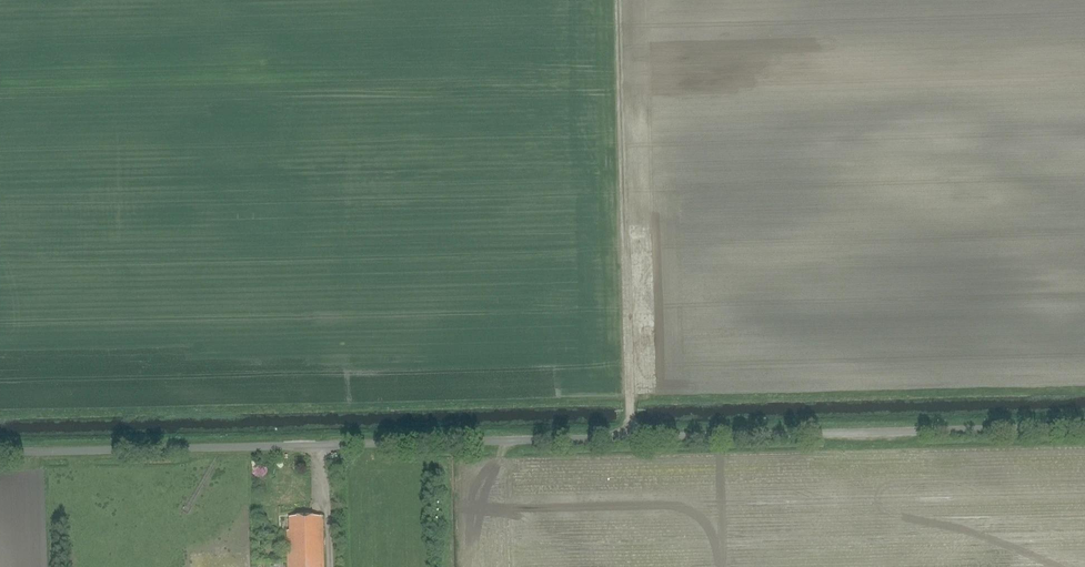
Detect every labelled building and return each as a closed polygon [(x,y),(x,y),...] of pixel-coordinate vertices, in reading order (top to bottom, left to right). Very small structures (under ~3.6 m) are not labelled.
[(289,520),(290,534),(287,534),(288,566),(324,566),(322,519),(289,520)]
